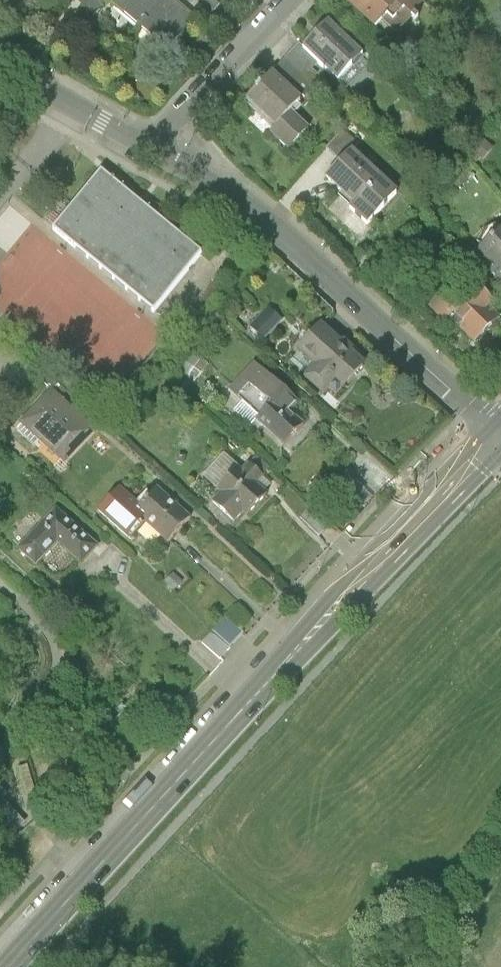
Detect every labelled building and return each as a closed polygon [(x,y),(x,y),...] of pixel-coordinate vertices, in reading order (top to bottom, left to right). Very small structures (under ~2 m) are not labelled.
[(105,12),(114,0),(91,0),(105,12)] [(148,24),(169,0),(121,0),(148,24)] [(185,0),(169,0),(148,24),(186,57),(195,47),(185,38),(204,17),(201,14),(212,2),(210,0),(190,0),(188,2),(185,0)] [(212,2),(220,10),(230,0),(210,0),(212,2)] [(381,25),(403,2),(411,9),(419,0),(355,0),(381,25)] [(328,58),(345,75),(369,50),(335,18),(313,42),(312,43),(328,58)] [(309,38),(281,68),(309,95),(311,97),(325,82),(315,72),(328,58),(312,43),(313,42),(309,38)] [(309,95),(281,68),(256,94),(286,122),(280,128),(298,145),(319,124),(299,105),(309,95)] [(362,146),(367,140),(354,127),(338,144),(351,157),(362,146)] [(0,129),(0,151),(11,138),(4,133),(0,129)] [(407,189),(362,146),(351,157),(336,173),(364,200),(360,205),(377,221),(407,189)] [(115,166),(67,224),(170,309),(218,252),(115,166)] [(484,250),(500,270),(500,235),(484,250)] [(456,310),(484,338),(500,322),(500,312),(494,305),(500,299),(500,298),(485,282),(456,310)] [(275,327),(265,318),(253,331),(263,340),(275,327)] [(362,365),(321,328),(301,350),(318,366),(307,378),(324,393),(329,387),(336,394),(362,365)] [(299,404),(255,364),(230,391),(259,419),(257,422),(285,449),(303,428),(289,415),(299,404)] [(98,433),(51,388),(18,423),(65,467),(98,433)] [(263,480),(249,467),(242,475),(238,471),(218,493),(222,497),(213,507),(235,527),(244,517),(248,520),(268,498),(256,488),(263,480)] [(371,498),(346,475),(335,487),(360,509),(371,498)] [(191,523),(157,492),(140,511),(120,493),(100,515),(132,544),(147,528),(169,547),(191,523)] [(318,538),(328,528),(308,509),(299,519),(318,538)] [(97,550),(56,514),(19,554),(29,563),(36,556),(43,562),(58,546),(81,568),(97,550)] [(16,840),(42,822),(17,795),(13,799),(4,807),(0,803),(0,824),(16,840)]
